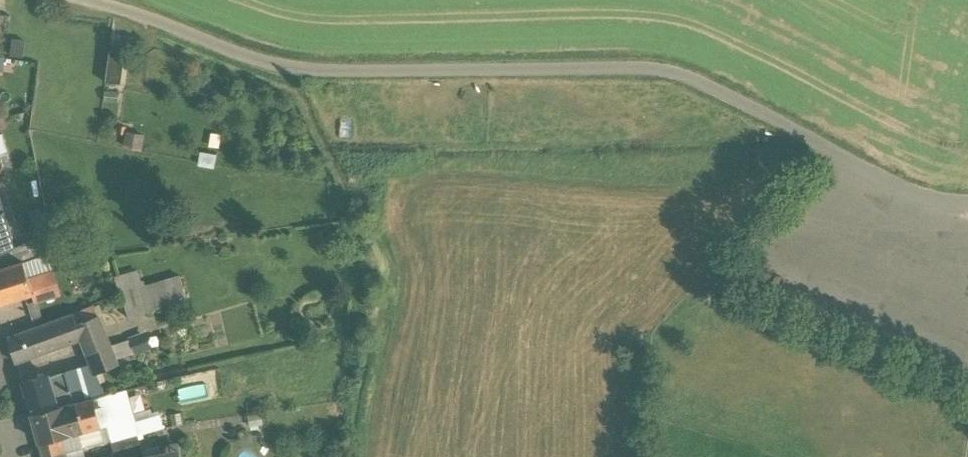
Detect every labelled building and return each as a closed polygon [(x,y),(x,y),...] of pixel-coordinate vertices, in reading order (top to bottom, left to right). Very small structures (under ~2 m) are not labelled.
[(106,83),(123,86),(128,54),(110,52),(106,83)] [(142,137),(127,133),(124,146),(140,150),(142,137)] [(0,215),(0,242),(12,238),(5,214),(0,215)] [(0,255),(0,269),(24,262),(24,263),(39,258),(34,242),(0,255)] [(0,269),(0,305),(33,294),(34,294),(29,280),(24,263),(24,262),(0,269)] [(52,272),(29,280),(34,294),(33,294),(35,302),(59,295),(52,272)] [(116,277),(131,319),(189,303),(182,276),(146,286),(142,273),(116,277)] [(86,305),(71,311),(72,314),(76,324),(91,318),(86,305)] [(72,314),(51,321),(61,346),(82,339),(76,324),(72,314)] [(91,318),(76,324),(82,339),(88,355),(111,346),(98,315),(91,318)] [(51,321),(9,337),(15,362),(61,346),(51,321)] [(131,341),(135,354),(151,350),(147,336),(131,341)] [(131,341),(111,346),(116,359),(135,354),(131,341)] [(111,346),(88,355),(93,367),(96,375),(98,374),(119,366),(116,359),(111,346)] [(93,367),(67,373),(74,402),(78,402),(106,395),(98,374),(97,375),(96,375),(93,367)] [(48,375),(22,382),(31,414),(32,414),(74,402),(67,373),(49,378),(48,375)] [(112,395),(93,400),(101,427),(108,430),(121,427),(112,395)] [(93,400),(78,404),(86,431),(101,427),(93,400)] [(74,402),(32,414),(40,444),(86,431),(78,404),(78,402),(74,402)] [(121,427),(108,430),(111,442),(137,436),(134,423),(121,427)]
